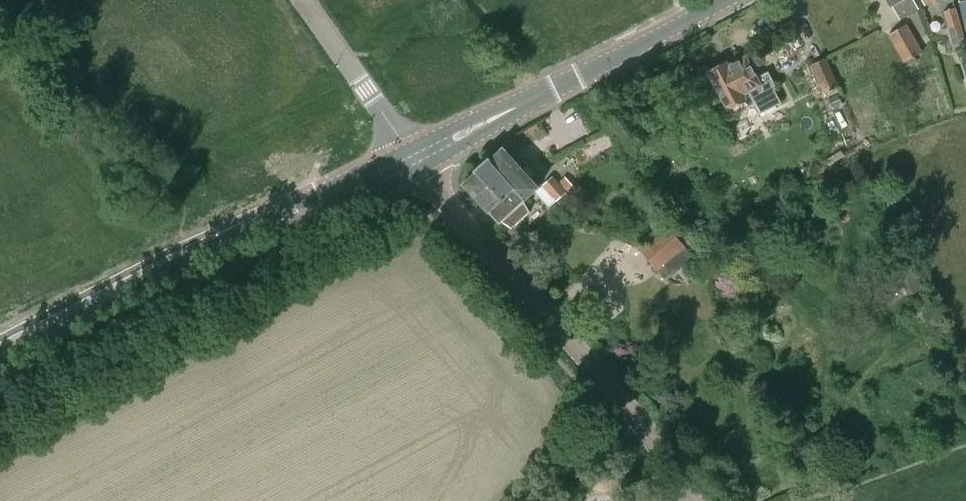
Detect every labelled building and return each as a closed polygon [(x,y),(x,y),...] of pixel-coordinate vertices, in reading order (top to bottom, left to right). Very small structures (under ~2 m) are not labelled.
[(892,6),(893,6),(900,19),(919,8),(914,0),(889,0),(892,6)] [(944,11),(954,44),(965,41),(955,8),(944,11)] [(922,52),(907,24),(889,34),(904,62),(922,52)] [(749,97),(755,108),(759,115),(781,103),(774,91),(777,89),(768,72),(757,78),(746,58),(728,67),(726,63),(710,72),(710,73),(702,77),(711,92),(718,88),(729,108),(749,97)] [(811,64),(824,93),(839,87),(826,58),(811,64)] [(837,94),(828,98),(833,109),(842,105),(837,94)] [(465,185),(475,195),(479,191),(481,192),(489,184),(493,188),(504,178),(506,181),(524,183),(530,177),(531,177),(535,173),(527,165),(523,169),(505,149),(503,147),(502,148),(490,159),(489,158),(476,170),(477,171),(465,182),(465,181),(463,183),(465,185)] [(479,191),(475,195),(500,223),(502,222),(512,228),(530,212),(524,201),(539,187),(531,177),(530,177),(524,183),(506,181),(504,178),(493,188),(489,184),(481,192),(479,191)] [(543,186),(557,200),(565,192),(569,196),(577,189),(568,180),(561,187),(552,177),(543,186)] [(565,192),(557,200),(570,215),(579,206),(569,196),(565,192)] [(650,243),(666,262),(684,248),(669,228),(650,243)] [(904,279),(912,295),(924,290),(913,265),(887,277),(890,285),(904,279)] [(910,299),(916,312),(929,307),(924,293),(910,299)]
